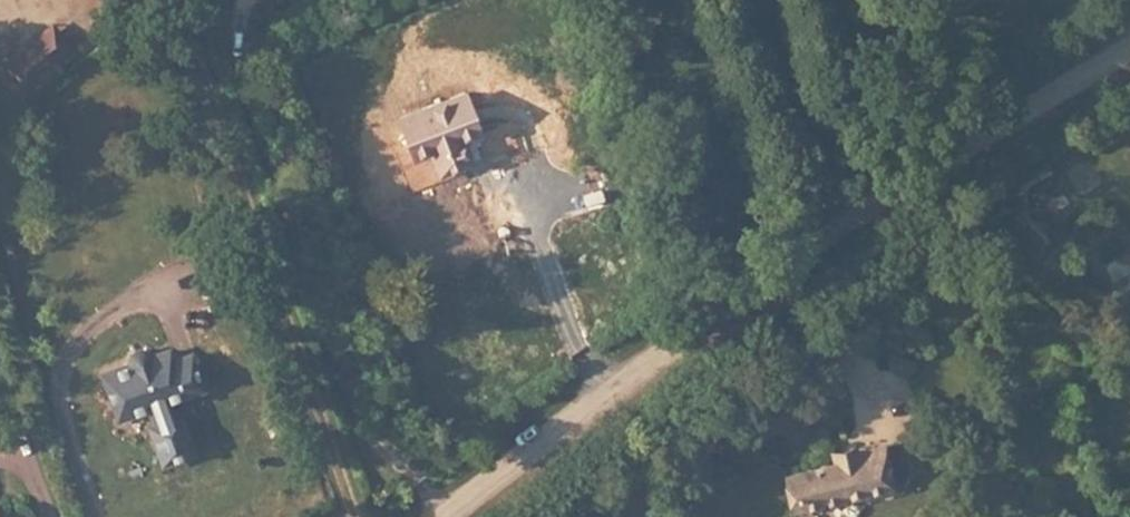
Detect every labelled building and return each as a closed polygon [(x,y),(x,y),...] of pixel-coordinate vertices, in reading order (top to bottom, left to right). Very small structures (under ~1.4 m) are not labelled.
[(50,10),(18,35),(39,60),(70,34),(50,10)] [(39,60),(18,35),(3,47),(23,72),(39,60)] [(465,96),(402,127),(421,165),(484,134),(465,96)] [(1099,267),(1108,283),(1129,271),(1129,251),(1099,267)] [(1108,283),(1108,285),(1129,274),(1129,271),(1108,283)] [(139,364),(103,375),(117,417),(209,387),(198,353),(179,358),(177,349),(154,357),(151,348),(135,353),(139,364)] [(825,457),(827,467),(854,457),(852,448),(825,457)] [(854,457),(827,467),(828,471),(781,484),(790,516),(836,503),(837,510),(864,502),(860,490),(876,488),(874,480),(887,475),(881,456),(856,462),(854,457)] [(876,488),(878,497),(893,494),(887,475),(874,480),(876,488)] [(860,490),(864,502),(878,497),(876,488),(860,490)]
